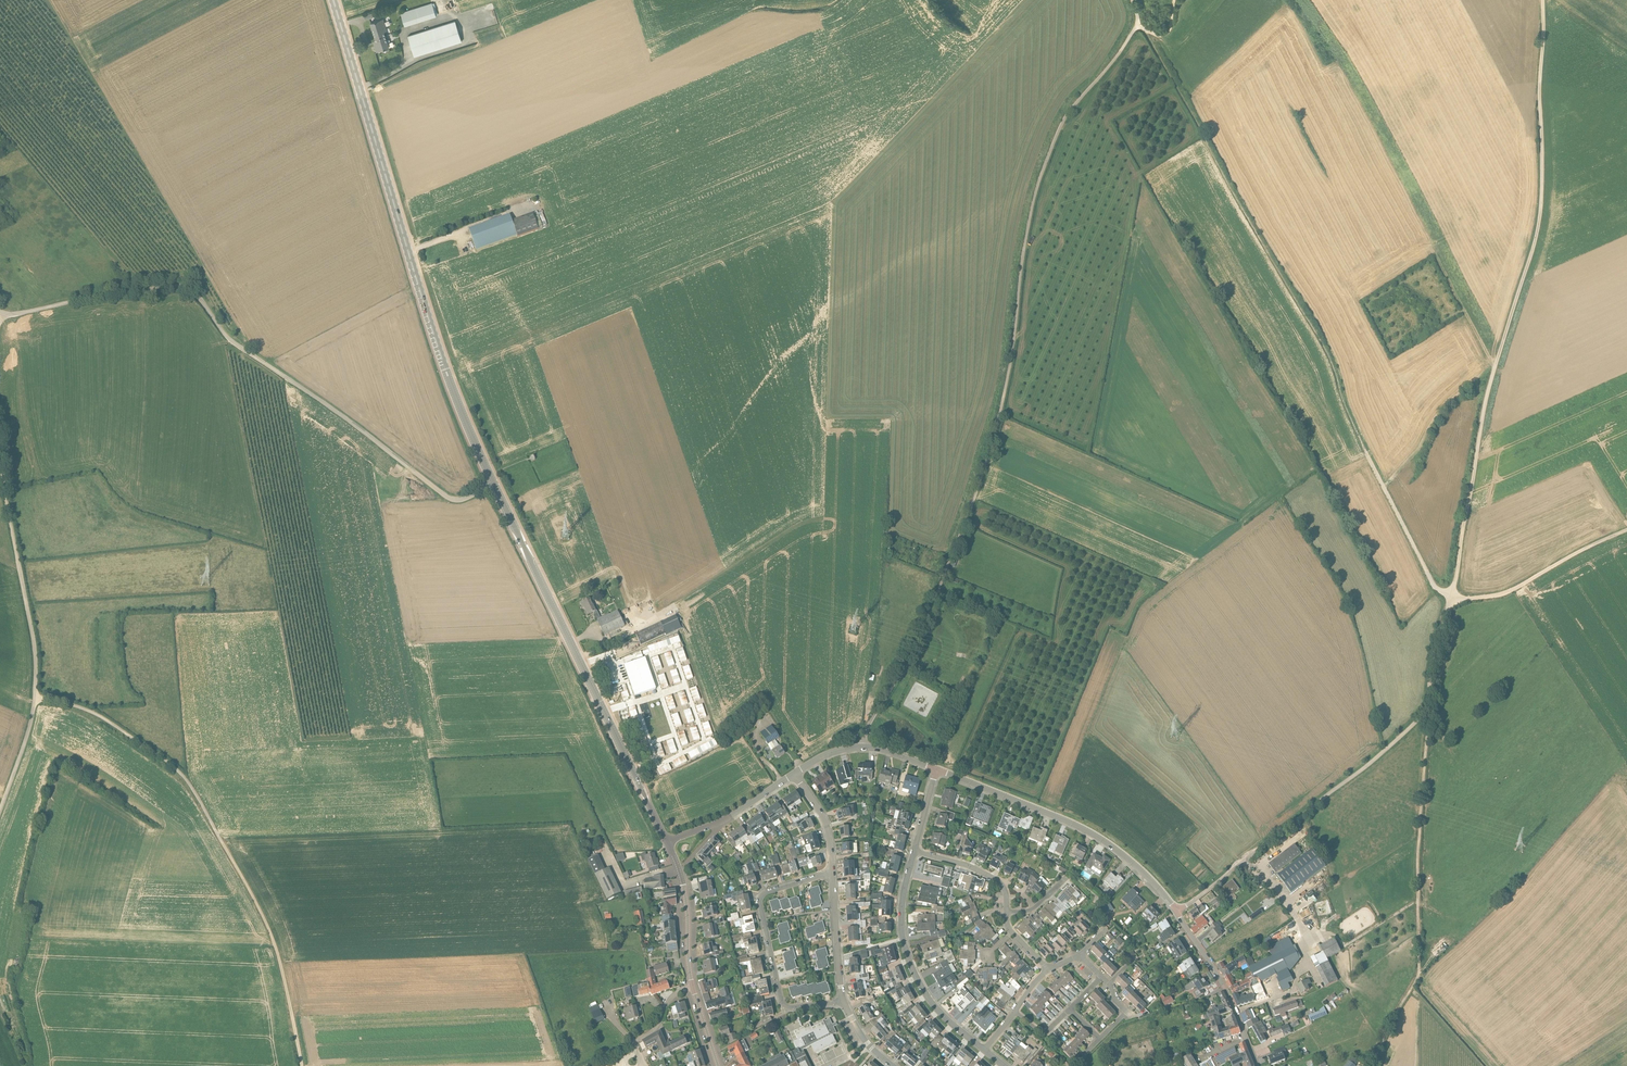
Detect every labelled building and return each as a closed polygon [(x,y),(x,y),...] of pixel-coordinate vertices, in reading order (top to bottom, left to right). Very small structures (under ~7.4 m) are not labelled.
[(405,26),(436,16),(432,3),(401,13),(405,26)] [(375,38),(385,35),(383,31),(386,30),(382,19),(371,23),(375,38)] [(414,56),(461,42),(455,21),(408,36),(414,56)] [(389,47),(385,35),(375,38),(377,43),(375,44),(377,51),(389,47)] [(512,221),(517,235),(517,236),(518,237),(539,230),(533,214),(512,221)] [(512,221),(509,215),(468,230),(477,251),(517,236),(517,235),(512,221)] [(668,604),(669,607),(670,609),(681,631),(682,634),(702,624),(688,597),(687,595),(686,596),(668,604)] [(595,611),(589,599),(581,603),(583,607),(584,607),(588,615),(595,611)] [(604,635),(624,625),(617,611),(597,621),(604,635)] [(640,644),(665,633),(666,635),(676,630),(671,617),(660,622),(636,634),(640,644)] [(779,737),(771,725),(759,733),(768,745),(772,742),(775,740),(779,737)] [(768,745),(772,751),(777,759),(784,754),(775,740),(772,742),(768,745)] [(858,771),(853,771),(855,780),(858,781),(859,776),(869,777),(868,780),(870,782),(872,780),(873,771),(871,771),(872,764),(863,763),(863,765),(858,765),(858,771)] [(839,782),(840,786),(853,782),(852,779),(848,766),(843,767),(844,768),(836,771),(839,782)] [(893,773),(882,770),(879,782),(890,785),(891,782),(896,784),(899,772),(893,770),(893,773)] [(833,785),(825,772),(820,776),(820,777),(817,779),(812,782),(820,792),(824,789),(824,790),(826,789),(825,788),(827,787),(828,788),(833,785)] [(916,796),(920,780),(906,776),(903,789),(909,790),(909,794),(916,796)] [(951,808),(956,793),(945,790),(941,806),(951,808)] [(789,796),(794,804),(800,799),(795,792),(789,796)] [(795,805),(794,804),(789,796),(783,800),(788,808),(791,805),(795,811),(797,809),(795,805)] [(777,804),(771,808),(779,819),(788,813),(781,804),(778,805),(777,804)] [(987,825),(993,810),(991,809),(991,808),(990,809),(981,805),(981,804),(978,811),(974,810),(971,818),(975,819),(975,818),(982,820),(981,822),(987,825)] [(779,820),(779,819),(771,808),(765,812),(772,823),(773,824),(777,821),(779,820)] [(851,817),(849,809),(836,813),(838,821),(851,817)] [(953,821),(955,814),(946,811),(945,815),(939,814),(936,825),(946,828),(948,820),(953,821)] [(910,823),(912,816),(904,814),(902,813),(900,813),(898,820),(902,821),(910,823)] [(1018,826),(1021,820),(1004,813),(997,830),(1003,832),(1003,830),(1006,831),(1009,824),(1013,826),(1013,827),(1017,829),(1018,826)] [(800,820),(798,817),(795,819),(793,815),(790,817),(793,824),(799,821),(800,820)] [(759,816),(753,820),(762,833),(764,831),(763,829),(766,827),(769,825),(768,822),(766,820),(764,817),(762,819),(759,816)] [(793,824),(790,825),(791,828),(795,826),(799,835),(814,827),(810,820),(809,820),(807,817),(800,820),(793,824)] [(1018,826),(1029,830),(1033,819),(1030,817),(1025,820),(1021,819),(1021,820),(1018,826)] [(910,823),(902,821),(898,820),(892,819),(890,826),(886,824),(885,828),(890,830),(903,833),(904,830),(908,831),(910,823)] [(747,824),(749,827),(746,829),(749,833),(755,843),(758,841),(756,837),(762,833),(753,820),(747,824)] [(755,843),(749,833),(746,829),(743,830),(741,827),(735,831),(740,839),(743,843),(745,841),(748,839),(752,845),(755,843)] [(847,828),(840,829),(841,838),(847,838),(849,838),(850,838),(850,828),(848,828),(847,828)] [(1041,831),(1033,828),(1028,839),(1038,842),(1039,840),(1044,842),(1045,840),(1048,841),(1049,839),(1045,837),(1047,831),(1042,829),(1041,831)] [(903,833),(890,830),(889,833),(894,834),(894,835),(898,836),(896,843),(904,845),(906,837),(902,836),(903,833)] [(738,841),(741,846),(743,844),(742,843),(743,843),(740,839),(735,831),(729,836),(731,838),(727,841),(733,847),(736,845),(735,843),(738,841)] [(963,833),(962,837),(960,844),(960,846),(964,847),(962,853),(970,855),(971,850),(973,848),(968,841),(966,840),(967,834),(968,832),(964,831),(964,833),(963,833)] [(805,846),(818,842),(816,835),(813,836),(811,832),(801,837),(803,841),(804,840),(805,846)] [(945,844),(947,837),(934,833),(931,844),(938,846),(944,847),(945,844)] [(954,843),(957,844),(960,844),(962,837),(956,835),(954,843)] [(1056,836),(1052,844),(1053,845),(1052,847),(1056,849),(1054,852),(1062,855),(1069,840),(1065,838),(1065,839),(1061,837),(1061,838),(1056,836)] [(714,838),(708,844),(714,849),(717,846),(719,848),(722,845),(714,838)] [(820,849),(818,842),(805,846),(807,853),(820,849)] [(904,845),(896,843),(894,850),(902,852),(904,845)] [(1081,862),(1083,859),(1087,851),(1078,846),(1078,845),(1075,843),(1068,855),(1075,858),(1075,859),(1081,862)] [(708,844),(696,856),(703,863),(704,862),(707,866),(711,861),(706,857),(711,852),(713,855),(716,851),(714,849),(708,844)] [(843,853),(853,852),(853,854),(857,854),(857,844),(842,845),(842,848),(841,848),(841,852),(843,852),(843,853)] [(1276,873),(1302,853),(1295,844),(1269,864),(1276,873)] [(984,863),(989,853),(990,850),(979,845),(976,851),(979,853),(976,859),(984,863)] [(1291,893),(1326,866),(1313,849),(1278,875),(1291,893)] [(616,855),(618,862),(626,860),(624,853),(616,855)] [(645,854),(641,855),(642,861),(645,861),(647,869),(659,865),(657,860),(657,858),(655,859),(654,853),(646,856),(645,854)] [(1102,872),(1108,863),(1110,860),(1104,856),(1102,859),(1093,854),(1085,867),(1090,870),(1092,866),(1102,872)] [(1003,865),(1007,858),(1001,855),(999,859),(994,857),(990,866),(997,869),(1000,863),(1003,865)] [(588,860),(595,875),(605,870),(597,856),(588,860)] [(812,864),(813,868),(819,866),(818,866),(821,865),(819,858),(815,859),(810,860),(809,857),(806,858),(798,861),(800,867),(812,864)] [(890,864),(898,866),(900,859),(892,857),(890,864)] [(791,874),(788,865),(787,861),(783,862),(784,864),(780,866),(783,876),(791,874)] [(792,864),(788,865),(791,874),(798,872),(794,861),(791,862),(792,864)] [(753,872),(756,871),(754,864),(753,864),(750,865),(750,863),(748,864),(746,865),(749,875),(742,877),(744,884),(748,883),(749,886),(756,884),(754,876),(753,872)] [(898,866),(890,864),(887,863),(885,870),(880,869),(879,870),(879,873),(888,875),(889,872),(896,874),(898,866)] [(1008,864),(1003,873),(1009,876),(1012,872),(1016,874),(1019,867),(1015,865),(1014,867),(1008,864)] [(941,878),(943,869),(926,865),(924,873),(941,878)] [(770,880),(767,872),(766,867),(762,869),(763,871),(760,872),(763,882),(770,880)] [(771,870),(767,872),(770,880),(777,878),(774,867),(770,869),(771,870)] [(609,868),(605,870),(595,875),(607,900),(621,893),(609,868)] [(1030,881),(1035,873),(1028,869),(1026,872),(1022,870),(1019,876),(1020,877),(1018,880),(1025,884),(1027,880),(1030,881)] [(1039,878),(1035,873),(1030,881),(1034,886),(1030,890),(1032,893),(1034,891),(1038,895),(1045,887),(1038,879),(1039,878)] [(1115,878),(1111,873),(1104,881),(1113,890),(1117,886),(1118,887),(1124,881),(1120,877),(1119,877),(1117,876),(1115,878)] [(973,876),(969,875),(968,876),(961,874),(958,882),(955,881),(953,887),(957,888),(959,884),(961,885),(961,883),(965,885),(964,890),(968,892),(973,876)] [(658,881),(664,881),(664,876),(653,877),(653,879),(645,880),(646,888),(654,888),(654,885),(658,885),(658,881)] [(966,898),(969,896),(972,895),(973,892),(978,892),(980,887),(983,888),(985,880),(982,879),(981,881),(977,879),(978,878),(973,876),(968,892),(966,898)] [(942,883),(949,885),(950,879),(943,877),(942,883)] [(888,879),(887,878),(885,886),(893,888),(895,880),(888,879)] [(665,887),(664,881),(658,881),(658,885),(654,885),(654,888),(654,889),(663,889),(663,891),(663,898),(675,896),(676,896),(675,890),(667,891),(667,886),(665,887)] [(1228,898),(1239,889),(1232,881),(1221,889),(1228,898)] [(701,899),(713,896),(710,882),(698,884),(701,899)] [(941,898),(942,892),(938,891),(939,889),(921,885),(920,894),(919,893),(919,894),(937,897),(941,898)] [(809,894),(810,899),(820,896),(818,891),(820,891),(819,886),(809,889),(811,893),(809,894)] [(893,888),(885,886),(883,893),(891,895),(893,888)] [(1063,891),(1075,905),(1076,904),(1074,903),(1075,902),(1077,900),(1077,899),(1076,898),(1079,895),(1078,893),(1080,891),(1075,886),(1075,887),(1072,889),(1070,886),(1067,889),(1066,888),(1063,891)] [(642,887),(625,891),(627,898),(635,896),(637,901),(643,899),(642,892),(643,892),(642,887)] [(1138,896),(1139,895),(1133,889),(1122,900),(1129,906),(1132,904),(1138,909),(1144,903),(1139,898),(1139,899),(1138,898),(1137,896),(1138,895),(1138,896)] [(724,895),(723,900),(727,899),(726,896),(731,895),(731,896),(732,898),(732,899),(733,900),(734,901),(735,902),(736,902),(737,901),(738,905),(743,896),(742,891),(731,893),(724,895)] [(1072,908),(1075,905),(1063,891),(1059,895),(1060,896),(1057,899),(1062,904),(1060,906),(1064,911),(1065,911),(1067,909),(1068,910),(1071,907),(1072,908)] [(937,897),(919,894),(917,902),(931,904),(931,910),(944,911),(944,907),(937,907),(937,905),(935,905),(937,897)] [(820,896),(810,899),(812,903),(810,904),(811,909),(821,906),(819,901),(821,901),(820,896)] [(969,896),(966,898),(962,900),(963,903),(964,902),(966,906),(959,910),(960,911),(961,914),(976,907),(974,903),(972,903),(969,896)] [(1222,906),(1225,903),(1219,896),(1216,898),(1222,906)] [(670,904),(671,906),(676,905),(676,897),(669,898),(666,898),(662,900),(662,901),(668,900),(669,904),(670,904)] [(880,905),(870,905),(870,907),(870,909),(882,909),(890,910),(890,902),(883,902),(884,898),(882,897),(877,897),(870,897),(870,900),(877,900),(880,902),(880,905)] [(788,899),(791,909),(795,907),(796,909),(801,908),(798,898),(793,900),(793,898),(788,899)] [(791,909),(788,899),(784,901),(783,899),(778,900),(781,910),(786,909),(786,910),(791,909)] [(669,904),(668,900),(662,901),(664,910),(661,911),(661,916),(671,915),(671,913),(670,911),(671,911),(671,906),(670,904),(669,904)] [(774,900),(769,902),(770,906),(772,910),(772,911),(772,913),(777,911),(777,913),(780,913),(779,911),(781,910),(778,900),(774,902),(774,900)] [(1062,913),(1064,911),(1060,906),(1057,908),(1051,902),(1048,906),(1047,905),(1044,908),(1055,919),(1053,917),(1060,911),(1062,913)] [(750,910),(749,903),(740,905),(741,908),(739,909),(740,912),(750,910)] [(852,907),(846,908),(847,915),(857,914),(856,908),(870,907),(870,905),(870,903),(864,903),(860,903),(852,904),(852,907)] [(1106,915),(1111,911),(1113,909),(1108,903),(1101,909),(1103,911),(1106,915)] [(1206,910),(1201,905),(1196,909),(1196,908),(1189,914),(1193,920),(1200,915),(1200,914),(1206,910)] [(717,915),(716,907),(712,907),(705,908),(705,910),(702,911),(703,918),(717,915)] [(970,915),(972,919),(971,920),(973,924),(974,923),(980,919),(977,912),(978,911),(976,907),(961,914),(963,918),(970,915)] [(1156,919),(1160,915),(1159,915),(1159,914),(1158,913),(1158,912),(1157,912),(1151,907),(1142,915),(1146,918),(1148,916),(1152,921),(1155,918),(1156,919)] [(1034,916),(1041,923),(1046,917),(1052,923),(1055,919),(1044,908),(1040,911),(1041,912),(1038,915),(1037,914),(1034,916)] [(1252,921),(1263,912),(1261,908),(1249,917),(1252,921)] [(890,917),(890,910),(882,909),(882,917),(877,917),(877,918),(870,917),(870,921),(877,921),(886,921),(885,917),(890,917)] [(944,914),(944,911),(931,910),(931,915),(917,916),(918,924),(917,924),(922,924),(922,920),(926,920),(927,923),(935,923),(935,915),(937,915),(937,913),(944,914)] [(634,912),(635,920),(636,926),(639,925),(639,926),(645,924),(642,911),(634,912)] [(854,925),(862,924),(861,921),(857,921),(857,914),(847,915),(847,922),(854,921),(854,925)] [(742,926),(753,924),(752,917),(739,919),(738,916),(731,918),(727,919),(727,922),(736,920),(737,922),(739,922),(740,927),(742,926)] [(1038,925),(1041,923),(1034,916),(1032,918),(1030,917),(1027,920),(1026,919),(1023,922),(1034,934),(1037,930),(1034,927),(1037,924),(1038,925)] [(1211,920),(1207,916),(1204,918),(1202,916),(1195,922),(1197,925),(1191,930),(1194,934),(1208,923),(1207,923),(1211,920)] [(672,919),(661,920),(662,924),(663,932),(665,931),(675,930),(674,922),(673,923),(672,919)] [(986,925),(980,919),(974,923),(977,927),(980,931),(972,938),(976,941),(978,940),(981,937),(980,937),(990,927),(986,924),(986,925)] [(1077,922),(1075,924),(1086,935),(1087,933),(1086,931),(1089,928),(1083,922),(1080,919),(1077,922)] [(879,933),(891,933),(890,924),(877,925),(877,921),(870,921),(870,927),(879,927),(879,933)] [(1163,932),(1170,928),(1168,925),(1166,921),(1159,926),(1163,932)] [(779,934),(788,931),(787,928),(789,927),(788,922),(778,925),(780,930),(778,930),(779,934)] [(819,925),(815,926),(818,935),(823,933),(822,932),(826,931),(823,922),(819,923),(819,925)] [(1023,936),(1026,932),(1030,937),(1031,936),(1034,938),(1036,936),(1034,934),(1023,922),(1019,926),(1020,927),(1017,930),(1023,936)] [(1209,929),(1212,933),(1208,936),(1213,942),(1222,935),(1220,932),(1222,931),(1219,927),(1221,926),(1218,922),(1209,929)] [(935,931),(935,925),(935,923),(927,923),(922,924),(917,924),(918,932),(929,931),(935,931)] [(705,938),(713,936),(714,936),(718,935),(716,924),(703,926),(705,938)] [(742,926),(743,934),(755,931),(753,924),(742,926)] [(858,928),(862,928),(862,924),(854,925),(854,928),(848,929),(848,936),(858,935),(858,928)] [(1084,936),(1086,935),(1075,924),(1073,926),(1076,929),(1073,931),(1076,935),(1079,938),(1082,935),(1084,936)] [(806,931),(809,940),(814,938),(814,937),(814,936),(817,935),(818,935),(815,926),(810,927),(811,929),(806,931)] [(980,937),(981,937),(978,940),(981,942),(983,940),(984,940),(987,936),(991,940),(989,941),(992,943),(999,936),(997,933),(995,935),(992,932),(993,931),(990,927),(980,937)] [(1065,928),(1063,930),(1073,941),(1075,939),(1073,937),(1076,935),(1073,931),(1070,928),(1068,931),(1065,928)] [(1172,932),(1170,928),(1163,932),(1159,935),(1161,938),(1160,939),(1163,943),(1172,938),(1172,937),(1175,935),(1172,931),(1172,932)] [(1072,943),(1073,941),(1063,930),(1061,932),(1064,935),(1061,937),(1067,944),(1070,941),(1072,943)] [(790,937),(788,931),(779,934),(781,940),(779,940),(780,945),(790,942),(788,938),(790,937)] [(677,942),(676,936),(675,934),(665,936),(662,936),(663,942),(660,942),(660,945),(666,944),(677,942)] [(848,936),(849,943),(855,942),(856,946),(867,945),(870,944),(870,941),(866,941),(858,942),(858,935),(848,936)] [(1268,947),(1273,944),(1270,936),(1265,939),(1268,947)] [(1067,944),(1061,937),(1058,940),(1056,938),(1055,937),(1055,938),(1053,939),(1064,950),(1066,948),(1064,946),(1067,944)] [(1280,952),(1293,946),(1288,937),(1268,947),(1272,956),(1280,952)] [(744,948),(747,947),(749,947),(757,945),(756,938),(744,940),(743,941),(744,948)] [(1323,952),(1327,959),(1341,951),(1334,938),(1321,945),(1320,946),(1323,952)] [(1062,952),(1064,950),(1053,939),(1052,941),(1054,944),(1052,946),(1052,947),(1055,950),(1058,953),(1061,950),(1062,952)] [(940,948),(941,948),(938,940),(921,946),(924,954),(940,948)] [(1173,948),(1176,951),(1182,947),(1178,940),(1171,944),(1171,945),(1168,947),(1170,950),(1173,948)] [(678,950),(677,942),(666,944),(668,952),(678,950)] [(712,948),(711,943),(703,944),(704,948),(703,948),(704,955),(712,953),(713,956),(724,954),(723,951),(719,952),(718,946),(712,948)] [(962,955),(976,955),(976,950),(974,950),(974,946),(970,946),(970,943),(967,943),(967,950),(960,950),(960,955),(962,955)] [(1052,947),(1052,946),(1049,943),(1046,946),(1043,943),(1041,945),(1052,956),(1054,954),(1052,953),(1055,950),(1052,947)] [(1099,943),(1091,951),(1093,952),(1096,955),(1102,949),(1104,947),(1099,943)] [(1003,969),(1010,961),(1017,955),(1013,951),(1012,952),(1004,944),(998,950),(1006,958),(1002,962),(999,965),(1003,969)] [(747,947),(748,955),(759,952),(757,945),(749,947),(747,947)] [(1052,956),(1041,945),(1039,947),(1042,950),(1039,953),(1045,959),(1048,956),(1050,958),(1052,956)] [(785,958),(784,958),(785,962),(796,959),(795,955),(792,947),(789,948),(790,951),(784,953),(785,958)] [(883,957),(894,954),(892,948),(886,949),(885,948),(878,950),(877,947),(870,949),(872,959),(875,958),(875,955),(882,954),(883,957)] [(1182,947),(1176,951),(1178,955),(1175,957),(1177,960),(1180,958),(1187,954),(1182,947)] [(817,960),(827,958),(825,953),(827,953),(826,948),(816,950),(817,955),(816,955),(817,960)] [(940,948),(924,954),(923,954),(926,962),(943,956),(943,958),(945,958),(947,960),(954,957),(950,950),(944,953),(942,953),(940,948)] [(1107,954),(1102,949),(1096,955),(1101,960),(1107,954)] [(1108,962),(1111,959),(1114,956),(1109,951),(1107,954),(1101,960),(1105,965),(1108,962)] [(1260,982),(1287,969),(1287,968),(1280,952),(1272,956),(1253,966),(1249,968),(1251,973),(1254,979),(1258,977),(1260,982)] [(1311,958),(1316,967),(1328,961),(1327,959),(1323,952),(1311,958)] [(875,969),(876,972),(887,968),(886,966),(889,965),(889,963),(896,961),(894,954),(883,957),(879,958),(881,967),(875,969)] [(962,955),(960,955),(960,960),(967,960),(967,966),(967,968),(970,968),(970,964),(974,964),(974,960),(976,960),(976,955),(962,955)] [(1017,955),(1010,961),(1012,964),(1015,967),(1012,970),(1011,971),(1014,975),(1016,973),(1025,964),(1022,960),(1021,961),(1018,958),(1019,957),(1017,955)] [(939,964),(942,969),(948,965),(949,965),(948,963),(955,960),(954,957),(947,960),(939,964)] [(828,962),(827,958),(817,960),(818,965),(817,965),(818,970),(827,968),(826,963),(828,962)] [(1247,964),(1249,968),(1253,966),(1250,958),(1245,961),(1247,964)] [(751,969),(762,966),(760,959),(750,961),(751,969)] [(787,968),(785,968),(786,973),(795,970),(794,966),(796,965),(794,960),(796,960),(796,959),(785,962),(785,963),(786,966),(787,968)] [(858,967),(858,959),(855,959),(850,959),(850,967),(858,967)] [(1105,965),(1102,968),(1107,972),(1113,966),(1110,963),(1113,960),(1111,959),(1108,962),(1105,965)] [(1183,973),(1184,973),(1195,966),(1190,959),(1183,963),(1179,966),(1183,973)] [(704,974),(715,972),(713,960),(712,960),(708,961),(703,962),(705,969),(703,969),(704,974)] [(1226,967),(1226,968),(1229,973),(1238,968),(1237,965),(1235,962),(1226,967)] [(1229,973),(1226,968),(1223,963),(1217,966),(1224,978),(1229,975),(1228,974),(1229,973)] [(657,976),(669,972),(666,964),(654,968),(655,970),(657,976)] [(1012,977),(1011,978),(1013,980),(1015,982),(1020,977),(1019,977),(1023,973),(1026,976),(1025,977),(1028,980),(1035,974),(1032,970),(1031,971),(1028,968),(1029,967),(1025,964),(1016,973),(1014,975),(1012,977)] [(942,969),(933,975),(937,982),(953,973),(948,965),(942,969)] [(764,974),(762,966),(751,969),(753,976),(764,974)] [(864,975),(863,966),(858,967),(850,967),(851,975),(855,974),(856,979),(859,979),(869,977),(868,974),(864,975)] [(1118,971),(1113,966),(1107,972),(1111,977),(1118,971)] [(1199,973),(1195,966),(1184,973),(1188,980),(1199,973)] [(598,967),(586,968),(589,985),(600,983),(598,967)] [(891,979),(901,975),(898,968),(887,973),(890,979),(891,979)] [(969,979),(975,974),(970,968),(964,973),(969,979)] [(983,984),(983,988),(986,988),(988,984),(988,981),(988,968),(983,968),(983,969),(978,969),(978,974),(975,974),(975,977),(979,977),(979,976),(983,976),(983,984)] [(988,981),(993,981),(993,976),(997,976),(997,969),(993,969),(993,968),(988,968),(988,981)] [(953,973),(937,982),(941,989),(946,986),(947,988),(950,986),(949,984),(952,982),(956,980),(952,973),(953,973)] [(1067,973),(1062,977),(1069,983),(1073,979),(1067,973)] [(1231,979),(1226,982),(1227,983),(1233,995),(1237,993),(1239,992),(1243,990),(1250,987),(1248,982),(1253,980),(1254,979),(1251,973),(1245,976),(1247,980),(1235,986),(1231,979)] [(889,984),(891,988),(883,992),(883,993),(884,994),(885,994),(885,995),(891,992),(898,988),(902,986),(900,983),(904,981),(901,975),(891,979),(891,980),(892,983),(889,984)] [(1120,986),(1127,980),(1122,975),(1116,981),(1117,983),(1120,986)] [(1290,988),(1287,983),(1293,980),(1290,975),(1279,981),(1278,981),(1283,990),(1283,991),(1290,988)] [(957,986),(961,983),(967,978),(966,977),(965,976),(963,977),(959,980),(957,981),(956,980),(952,982),(955,987),(957,986)] [(869,977),(859,979),(856,979),(856,984),(853,985),(854,992),(862,990),(866,989),(864,982),(865,982),(865,981),(869,980),(869,977)] [(1065,988),(1069,983),(1062,977),(1058,981),(1063,986),(1065,988)] [(1237,993),(1233,995),(1234,998),(1237,1003),(1238,1006),(1267,998),(1267,997),(1260,982),(1258,977),(1254,979),(1253,980),(1248,982),(1250,987),(1251,988),(1252,992),(1253,994),(1245,997),(1244,994),(1239,996),(1237,993)] [(670,989),(669,987),(667,982),(656,986),(654,978),(648,979),(649,985),(650,994),(651,995),(670,989)] [(968,980),(967,978),(957,986),(960,990),(950,1000),(956,1006),(969,993),(963,988),(965,986),(964,985),(969,981),(968,980)] [(1195,980),(1187,985),(1190,990),(1196,987),(1198,990),(1193,993),(1197,998),(1204,994),(1202,990),(1208,986),(1208,985),(1209,985),(1208,983),(1207,984),(1206,983),(1203,979),(1200,981),(1198,978),(1195,980)] [(718,987),(716,980),(714,979),(708,980),(708,981),(707,981),(705,982),(698,984),(702,995),(703,999),(709,997),(708,993),(707,991),(713,990),(716,989),(718,987)] [(1056,979),(1052,983),(1059,990),(1063,986),(1064,988),(1065,988),(1063,986),(1058,981),(1056,979)] [(758,985),(759,989),(767,987),(766,980),(755,982),(756,986),(758,985)] [(810,985),(808,985),(811,995),(815,993),(816,995),(820,994),(818,984),(814,986),(813,982),(813,981),(811,980),(810,982),(810,985)] [(1015,994),(1014,993),(1017,990),(1018,990),(1021,987),(1015,982),(1013,980),(1010,984),(1012,986),(1009,989),(1007,987),(1003,984),(1000,988),(1012,998),(1015,994)] [(1128,988),(1131,985),(1127,980),(1120,986),(1125,991),(1128,988)] [(1301,994),(1309,990),(1307,986),(1310,984),(1308,980),(1297,986),(1301,994)] [(818,984),(820,994),(825,992),(826,994),(830,993),(827,983),(823,984),(823,983),(818,984)] [(1059,990),(1052,983),(1048,988),(1054,994),(1059,990)] [(634,997),(650,994),(649,985),(632,988),(634,997)] [(811,995),(808,985),(804,987),(803,985),(798,987),(801,996),(806,994),(806,996),(811,995)] [(801,996),(798,987),(794,988),(794,986),(788,988),(791,997),(796,995),(797,997),(801,996)] [(898,988),(891,992),(895,999),(898,997),(899,997),(901,999),(910,994),(907,987),(903,989),(902,986),(898,988)] [(767,987),(759,989),(759,993),(758,993),(758,997),(769,994),(767,987)] [(730,996),(729,996),(727,988),(719,990),(722,998),(730,996)] [(862,990),(854,992),(856,1000),(860,999),(861,1003),(865,1002),(873,998),(872,995),(868,997),(868,993),(872,992),(871,989),(871,988),(867,989),(866,990),(866,989),(862,990)] [(1000,988),(997,991),(1000,994),(997,998),(998,998),(996,1001),(998,1002),(996,1005),(995,1007),(1000,1011),(1003,1007),(1008,1001),(1009,1001),(1012,998),(1000,988)] [(1133,992),(1128,988),(1125,991),(1122,994),(1127,998),(1133,992)] [(1089,1003),(1091,1004),(1100,994),(1096,990),(1089,997),(1092,1000),(1089,1003)] [(1040,995),(1047,1002),(1051,997),(1045,991),(1040,995)] [(1137,997),(1133,992),(1127,998),(1131,1003),(1137,997)] [(1225,1007),(1227,1013),(1232,1011),(1228,1000),(1227,1000),(1226,997),(1224,992),(1218,995),(1224,1007),(1225,1007)] [(969,993),(956,1006),(962,1012),(974,1000),(969,994),(969,993)] [(900,1010),(902,1012),(912,1005),(910,1002),(914,1000),(910,994),(901,999),(905,1005),(904,1006),(905,1006),(900,1010)] [(1104,998),(1100,994),(1091,1004),(1092,1006),(1095,1003),(1097,1005),(1102,1001),(1104,998)] [(1151,996),(1149,994),(1142,1001),(1136,1008),(1141,1012),(1149,1004),(1146,1001),(1151,996)] [(1334,994),(1333,994),(1327,999),(1330,1002),(1332,1000),(1336,997),(1334,994)] [(1040,995),(1036,999),(1038,1001),(1044,1008),(1045,1007),(1043,1006),(1047,1002),(1040,995)] [(722,998),(705,1004),(707,1010),(714,1008),(715,1009),(718,1007),(725,1004),(726,1007),(732,1006),(730,996),(722,998)] [(1174,1000),(1171,996),(1163,1001),(1166,1005),(1174,1000)] [(985,997),(980,1003),(976,1007),(980,1010),(981,1011),(973,1021),(979,1026),(979,1027),(991,1013),(984,1007),(985,1006),(983,1004),(987,999),(985,997)] [(1136,1008),(1142,1001),(1137,997),(1131,1003),(1136,1008)] [(865,1002),(861,1003),(862,1008),(859,1009),(863,1016),(874,1010),(872,1007),(868,1009),(866,1006),(868,1005),(868,1004),(875,1001),(873,998),(865,1002)] [(1333,1000),(1326,1006),(1330,1012),(1338,1006),(1333,1000)] [(763,1006),(763,1010),(772,1008),(771,1001),(760,1003),(761,1007),(763,1006)] [(1034,1005),(1040,1012),(1044,1008),(1043,1006),(1038,1001),(1034,1005)] [(1106,1005),(1102,1001),(1097,1005),(1096,1007),(1098,1010),(1095,1013),(1097,1014),(1106,1005)] [(1285,1012),(1298,1008),(1296,1002),(1277,1009),(1273,1010),(1275,1016),(1280,1014),(1281,1018),(1287,1016),(1285,1012)] [(678,1015),(685,1013),(687,1012),(684,1003),(675,1006),(678,1015)] [(605,1019),(598,1004),(589,1008),(596,1023),(605,1019)] [(751,1015),(748,1006),(748,1005),(745,1006),(746,1008),(742,1009),(744,1017),(751,1015)] [(902,1012),(899,1015),(900,1017),(909,1012),(909,1013),(913,1018),(914,1018),(922,1011),(918,1006),(915,1008),(912,1005),(902,1012)] [(1040,1012),(1034,1005),(1030,1009),(1036,1016),(1039,1018),(1042,1014),(1040,1012)] [(1111,1009),(1106,1005),(1097,1014),(1099,1016),(1102,1013),(1104,1016),(1111,1009)] [(627,1021),(639,1018),(636,1006),(624,1009),(627,1021)] [(1219,1016),(1227,1013),(1225,1007),(1224,1007),(1217,1009),(1216,1007),(1211,1008),(1212,1011),(1208,1012),(1210,1019),(1218,1016),(1219,1016)] [(774,1016),(772,1008),(763,1010),(764,1014),(762,1014),(763,1018),(774,1016)] [(733,1011),(732,1009),(726,1011),(726,1010),(709,1015),(711,1021),(732,1015),(731,1012),(733,1011)] [(881,1018),(883,1016),(881,1014),(876,1018),(874,1015),(876,1010),(875,1009),(874,1010),(863,1016),(866,1023),(874,1019),(876,1023),(881,1018)] [(1115,1014),(1111,1009),(1104,1016),(1107,1019),(1104,1022),(1105,1023),(1115,1014)] [(1246,1023),(1249,1029),(1252,1027),(1255,1025),(1259,1022),(1257,1018),(1256,1018),(1252,1020),(1251,1017),(1255,1015),(1252,1009),(1248,1011),(1240,1014),(1244,1024),(1246,1023)] [(1310,1021),(1323,1017),(1322,1013),(1325,1011),(1324,1009),(1321,1010),(1321,1011),(1316,1013),(1308,1016),(1310,1021)] [(923,1025),(926,1022),(923,1020),(926,1017),(922,1011),(914,1018),(913,1018),(918,1024),(914,1028),(917,1030),(923,1025)] [(991,1013),(979,1027),(985,1032),(997,1018),(990,1013),(991,1013)] [(876,1023),(875,1023),(877,1025),(877,1026),(880,1023),(883,1020),(885,1019),(883,1017),(883,1016),(881,1018),(876,1023)] [(1218,1016),(1202,1021),(1205,1029),(1206,1029),(1207,1032),(1214,1031),(1221,1028),(1219,1021),(1220,1021),(1219,1016),(1218,1016)] [(1229,1020),(1227,1021),(1227,1023),(1229,1029),(1230,1028),(1238,1026),(1234,1017),(1229,1019),(1229,1020)] [(803,1050),(811,1046),(815,1054),(836,1043),(833,1035),(836,1033),(829,1019),(811,1027),(809,1024),(794,1031),(798,1039),(794,1042),(797,1049),(794,1051),(791,1052),(797,1065),(801,1064),(796,1055),(802,1053),(803,1057),(806,1056),(803,1050)] [(754,1029),(763,1024),(762,1021),(752,1026),(754,1029)] [(1138,1024),(1137,1024),(1139,1028),(1138,1029),(1138,1028),(1138,1029),(1140,1035),(1153,1030),(1152,1026),(1151,1026),(1150,1023),(1149,1022),(1149,1021),(1144,1022),(1145,1023),(1143,1024),(1142,1023),(1140,1023),(1138,1024)] [(1267,1032),(1263,1026),(1261,1021),(1259,1022),(1255,1025),(1252,1027),(1261,1044),(1266,1041),(1263,1034),(1267,1032)] [(923,1025),(917,1030),(917,1031),(919,1033),(923,1029),(929,1035),(931,1032),(936,1027),(931,1022),(928,1025),(926,1022),(923,1025)] [(874,1028),(871,1030),(876,1036),(882,1031),(885,1028),(880,1023),(877,1026),(877,1025),(874,1028)] [(1282,1026),(1280,1027),(1282,1033),(1284,1036),(1291,1033),(1291,1032),(1293,1031),(1292,1028),(1291,1025),(1290,1025),(1288,1026),(1288,1025),(1282,1027),(1282,1026)] [(1229,1029),(1232,1036),(1241,1033),(1238,1026),(1230,1028),(1229,1029)] [(730,1035),(727,1027),(719,1030),(721,1038),(728,1036),(730,1043),(737,1039),(735,1033),(730,1035)] [(934,1041),(930,1045),(932,1047),(933,1047),(939,1040),(941,1038),(938,1035),(941,1032),(936,1027),(931,1032),(936,1037),(933,1040),(934,1041)] [(1118,1035),(1120,1041),(1134,1036),(1132,1032),(1131,1033),(1130,1029),(1130,1028),(1129,1027),(1125,1028),(1125,1029),(1123,1030),(1123,1029),(1121,1029),(1118,1032),(1119,1034),(1118,1035)] [(1271,1038),(1282,1033),(1280,1027),(1274,1030),(1273,1028),(1268,1030),(1270,1033),(1269,1033),(1271,1038)] [(882,1031),(876,1036),(881,1041),(886,1036),(889,1033),(885,1028),(882,1031)] [(1225,1038),(1222,1031),(1221,1028),(1214,1031),(1216,1038),(1217,1041),(1225,1038)] [(1078,1033),(1085,1040),(1089,1035),(1083,1029),(1078,1033)] [(1222,1031),(1225,1038),(1232,1036),(1229,1029),(1222,1031)] [(895,1031),(894,1032),(888,1038),(890,1040),(885,1046),(891,1050),(899,1041),(894,1036),(896,1035),(896,1034),(897,1033),(895,1031)] [(664,1058),(663,1055),(669,1052),(666,1042),(663,1037),(660,1032),(639,1043),(641,1046),(639,1047),(641,1051),(656,1043),(661,1052),(657,1054),(660,1060),(664,1058)] [(779,1032),(774,1034),(778,1043),(783,1040),(779,1032)] [(1012,1054),(1013,1053),(1021,1043),(1016,1039),(1019,1036),(1015,1033),(1008,1041),(1009,1042),(1004,1048),(1012,1054)] [(1078,1033),(1074,1037),(1081,1044),(1085,1040),(1078,1033)] [(669,1041),(666,1042),(669,1052),(691,1042),(688,1036),(671,1044),(669,1041)] [(947,1047),(952,1041),(947,1037),(944,1040),(941,1038),(939,1040),(933,1047),(931,1049),(934,1051),(937,1047),(941,1050),(942,1049),(944,1050),(945,1049),(947,1047)] [(1076,1039),(1072,1043),(1079,1050),(1083,1046),(1081,1044),(1074,1037),(1076,1039)] [(914,1048),(919,1043),(915,1040),(910,1044),(914,1048)] [(904,1045),(899,1041),(891,1050),(896,1055),(901,1049),(902,1047),(905,1049),(908,1045),(906,1043),(904,1045)] [(958,1046),(952,1041),(947,1047),(945,1049),(948,1051),(950,1049),(953,1052),(958,1046)] [(738,1043),(728,1049),(731,1054),(734,1052),(736,1057),(737,1057),(743,1053),(738,1043)] [(1021,1043),(1013,1053),(1021,1059),(1020,1060),(1023,1063),(1030,1054),(1032,1056),(1037,1050),(1035,1048),(1033,1051),(1028,1047),(1027,1048),(1021,1043)] [(1068,1047),(1074,1054),(1079,1050),(1072,1043),(1068,1047)] [(1237,1056),(1228,1059),(1229,1062),(1230,1061),(1232,1065),(1236,1065),(1239,1065),(1245,1062),(1244,1061),(1241,1055),(1248,1052),(1245,1043),(1239,1045),(1241,1049),(1238,1050),(1240,1055),(1237,1056)] [(1074,1054),(1068,1047),(1063,1052),(1070,1058),(1074,1054)] [(1275,1055),(1268,1058),(1269,1059),(1269,1062),(1271,1063),(1271,1065),(1285,1060),(1282,1052),(1286,1051),(1284,1047),(1274,1051),(1275,1055)] [(1214,1065),(1221,1065),(1229,1062),(1228,1059),(1237,1056),(1235,1048),(1211,1059),(1214,1065)] [(901,1059),(907,1063),(914,1055),(916,1053),(912,1050),(908,1055),(906,1053),(901,1059)] [(963,1050),(956,1058),(955,1059),(961,1063),(968,1054),(963,1050)] [(691,1054),(687,1057),(689,1063),(694,1062),(702,1059),(699,1051),(691,1054)] [(797,1065),(791,1052),(784,1056),(784,1055),(781,1057),(780,1054),(776,1056),(773,1057),(772,1058),(767,1060),(769,1063),(763,1065),(798,1065),(797,1065)] [(924,1058),(927,1054),(926,1053),(925,1052),(920,1058),(918,1056),(917,1058),(914,1055),(907,1063),(910,1065),(914,1065),(918,1060),(921,1062),(924,1058)] [(1244,1061),(1245,1062),(1246,1062),(1248,1065),(1254,1065),(1248,1052),(1241,1055),(1244,1061)] [(743,1053),(737,1057),(741,1065),(739,1065),(750,1065),(743,1053)] [(806,1056),(803,1057),(802,1053),(796,1055),(801,1064),(797,1065),(798,1065),(811,1065),(806,1056)] [(961,1063),(965,1065),(968,1065),(969,1065),(969,1064),(974,1059),(968,1054),(961,1063)] [(1183,1064),(1193,1059),(1191,1055),(1181,1061),(1183,1064)]
